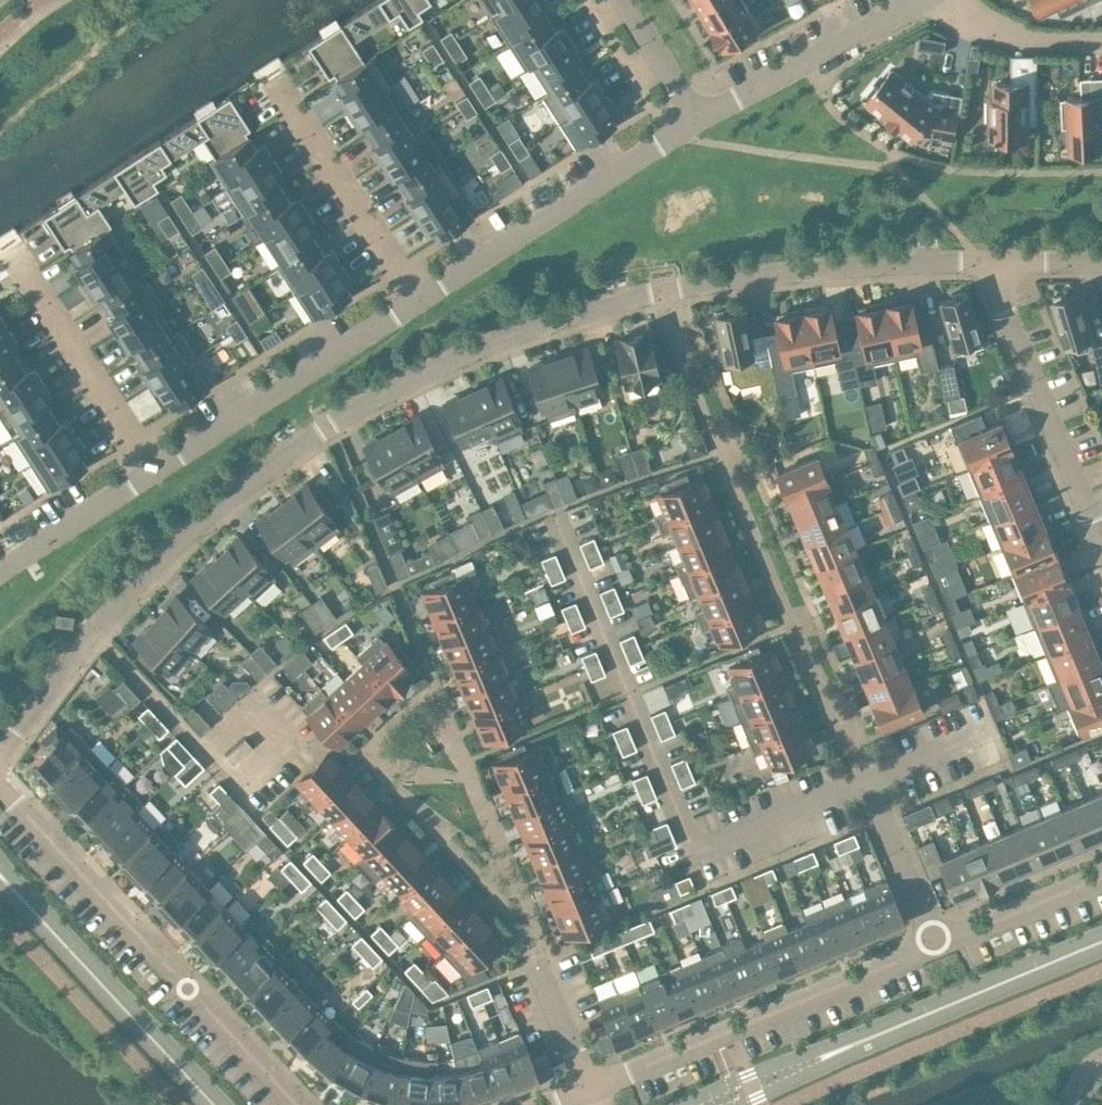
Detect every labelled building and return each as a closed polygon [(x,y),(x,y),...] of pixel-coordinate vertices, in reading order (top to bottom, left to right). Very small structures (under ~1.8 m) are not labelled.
[(412,0),(380,0),(309,46),(310,47),(308,49),(315,60),(317,59),(328,76),(333,73),(338,80),(366,62),(364,59),(352,41),(399,11),(408,25),(423,16),(418,9),(412,0)] [(418,9),(431,0),(412,0),(418,9)] [(515,0),(481,0),(491,15),(515,0)] [(491,15),(508,42),(546,17),(540,7),(545,4),(543,1),(545,0),(515,0),(491,15)] [(719,0),(696,0),(702,10),(719,0)] [(751,7),(747,0),(719,0),(702,10),(714,29),(751,7)] [(1043,14),(1058,7),(1062,14),(1085,3),(1084,0),(1036,0),(1043,14)] [(751,7),(714,29),(725,49),(763,26),(751,7)] [(531,65),(530,64),(571,38),(563,27),(561,28),(558,23),(553,27),(546,17),(508,42),(525,69),(531,65)] [(456,38),(450,29),(439,36),(445,45),(456,38)] [(467,55),(456,38),(445,45),(456,62),(467,55)] [(578,50),(571,38),(530,64),(531,65),(547,90),(547,91),(580,69),(574,60),(579,56),(576,51),(578,50)] [(437,50),(432,42),(421,49),(426,57),(437,50)] [(443,58),(437,50),(426,57),(432,65),(443,58)] [(364,59),(366,62),(338,80),(343,87),(338,91),(340,93),(337,95),(345,106),(347,105),(349,107),(392,79),(375,52),(364,59)] [(1038,54),(1036,54),(1036,76),(1012,77),(1012,82),(996,82),(997,99),(989,99),(989,120),(993,120),(993,137),(1004,137),(1005,139),(1016,139),(1016,137),(1027,137),(1027,118),(1036,118),(1036,122),(1038,122),(1038,54)] [(970,56),(967,73),(977,75),(980,58),(970,56)] [(587,79),(580,69),(547,91),(547,90),(541,94),(559,121),(603,92),(601,90),(603,88),(596,77),(594,79),(592,76),(587,79)] [(963,95),(931,89),(926,96),(893,69),(879,85),(876,83),(866,94),(870,97),(868,99),(889,117),(888,119),(898,127),(899,125),(914,137),(919,130),(956,137),(963,95)] [(490,91),(479,73),(468,80),(479,98),(490,91)] [(1101,149),(1101,140),(1100,112),(1101,111),(1101,77),(1092,77),(1093,97),(1061,98),(1063,127),(1069,127),(1071,151),(1101,149)] [(364,120),(371,130),(404,109),(405,110),(410,106),(392,79),(349,107),(350,110),(348,111),(355,122),(357,121),(359,124),(364,120)] [(495,99),(490,91),(479,98),(484,106),(495,99)] [(603,92),(559,121),(576,148),(615,122),(608,112),(613,109),(611,106),(614,104),(606,93),(604,95),(603,92)] [(472,102),(466,94),(455,101),(461,109),(472,102)] [(209,160),(248,135),(245,130),(250,127),(239,109),(241,108),(234,97),(232,98),(230,96),(138,156),(153,179),(166,171),(162,164),(202,137),(214,155),(209,159),(209,160)] [(477,111),(472,102),(461,109),(466,118),(477,111)] [(405,110),(404,109),(371,130),(377,140),(372,143),(375,148),(373,150),(380,161),(416,139),(421,136),(405,110)] [(792,129),(805,131),(806,121),(793,119),(792,129)] [(508,142),(513,150),(524,143),(519,134),(508,142)] [(226,186),(270,158),(269,155),(271,154),(264,143),(261,144),(259,141),(254,145),(248,135),(209,160),(226,186)] [(398,173),(405,183),(433,165),(432,164),(416,139),(380,161),(388,173),(390,171),(393,176),(398,173)] [(524,143),(513,150),(518,158),(529,151),(524,143)] [(495,162),(506,155),(500,146),(489,153),(495,162)] [(506,155),(495,162),(500,170),(511,163),(506,155)] [(111,223),(99,204),(125,187),(134,202),(158,187),(153,179),(138,156),(44,216),(45,218),(43,220),(50,231),(53,229),(59,239),(64,247),(69,244),(72,248),(111,223)] [(432,164),(433,165),(405,183),(411,193),(406,196),(408,199),(405,200),(413,212),(415,210),(417,212),(460,184),(443,157),(432,164)] [(249,210),(249,209),(282,187),(276,178),(281,174),(279,171),(281,170),(274,159),(272,160),(270,158),(226,186),(244,213),(249,210)] [(439,236),(478,211),(460,184),(417,212),(418,215),(416,216),(423,228),(425,226),(427,229),(432,226),(439,236)] [(249,209),(249,210),(266,235),(307,209),(299,197),(297,199),(294,194),(289,197),(282,187),(249,209)] [(192,209),(181,191),(170,199),(181,216),(192,209)] [(203,226),(192,209),(181,216),(192,233),(203,226)] [(266,235),(282,261),(283,262),(316,240),(310,230),(315,227),(312,222),(314,220),(307,209),(266,235)] [(174,220),(168,212),(157,219),(163,227),(174,220)] [(179,229),(174,220),(163,227),(168,236),(179,229)] [(84,278),(128,250),(111,223),(72,248),(78,258),(73,261),(75,264),(73,266),(80,277),(83,276),(84,278)] [(329,249),(328,247),(322,250),(316,240),(283,262),(282,261),(277,264),(294,291),(338,263),(336,261),(339,259),(332,248),(329,249)] [(226,261),(223,257),(215,244),(204,251),(212,264),(215,268),(226,261)] [(106,301),(145,276),(128,250),(84,278),(86,280),(83,282),(91,293),(93,291),(95,294),(100,291),(106,301)] [(220,277),(231,270),(226,261),(215,268),(220,277)] [(342,264),(340,265),(338,263),(294,291),(312,318),(351,293),(344,283),(349,280),(347,277),(349,275),(342,264)] [(208,273),(202,264),(191,272),(196,280),(208,273)] [(213,281),(208,273),(196,280),(202,288),(213,281)] [(108,321),(116,332),(157,306),(162,303),(145,276),(106,301),(113,311),(107,314),(111,319),(108,321)] [(249,285),(232,296),(238,304),(254,294),(249,285)] [(982,332),(978,317),(974,318),(966,292),(965,293),(964,289),(951,293),(952,297),(940,300),(955,352),(982,344),(978,333),(982,332)] [(1091,340),(1090,336),(1093,335),(1080,292),(1068,295),(1067,292),(1054,295),(1055,299),(1053,300),(1054,303),(1051,304),(1055,319),(1059,317),(1066,343),(1070,342),(1072,346),(1079,352),(1089,350),(1091,340)] [(896,298),(882,301),(894,358),(917,353),(921,370),(938,366),(930,333),(918,335),(910,299),(897,302),(896,298)] [(863,344),(850,347),(858,383),(876,379),(873,363),(894,358),(882,301),(868,304),(869,308),(856,310),(863,344)] [(815,304),(800,307),(812,364),(835,360),(842,387),(858,383),(850,347),(838,350),(828,305),(816,308),(815,304)] [(249,321),(260,314),(254,305),(243,312),(249,321)] [(134,344),(140,354),(174,332),(173,331),(157,306),(116,332),(123,343),(125,342),(129,347),(134,344)] [(715,315),(716,319),(712,320),(715,335),(719,334),(720,341),(717,342),(720,357),(724,356),(726,368),(730,367),(733,380),(740,384),(759,380),(756,366),(757,366),(756,360),(753,360),(742,309),(729,311),(729,307),(715,310),(716,314),(715,315)] [(770,356),(771,363),(778,395),(796,391),(792,368),(812,364),(800,307),(786,310),(787,314),(775,317),(782,353),(770,356)] [(265,322),(260,314),(249,321),(254,329),(265,322)] [(225,324),(231,333),(242,325),(236,317),(225,324)] [(242,325),(231,333),(236,341),(247,334),(242,325)] [(18,358),(12,348),(17,345),(15,342),(17,341),(10,329),(8,331),(6,328),(0,332),(0,370),(18,358)] [(173,331),(174,332),(140,354),(146,363),(141,367),(143,369),(141,371),(148,382),(151,381),(152,383),(196,355),(179,328),(173,331)] [(657,378),(654,366),(663,364),(659,342),(649,344),(647,332),(617,339),(627,385),(657,378)] [(1093,345),(1101,381),(1101,343),(1093,345)] [(558,355),(557,355),(572,401),(573,401),(600,392),(586,347),(559,356),(558,355)] [(174,407),(213,382),(196,355),(152,383),(154,385),(151,387),(159,398),(161,397),(163,400),(168,396),(174,407)] [(572,401),(557,355),(556,356),(556,357),(529,366),(547,420),(576,410),(573,401),(572,401)] [(42,380),(35,368),(32,370),(29,365),(24,368),(18,358),(0,370),(0,407),(42,380)] [(763,398),(778,395),(771,363),(756,366),(759,381),(763,398)] [(953,363),(938,366),(945,398),(947,397),(960,395),(953,363)] [(491,433),(490,433),(494,442),(522,429),(499,377),(473,389),(473,388),(472,388),(491,433)] [(13,436),(52,411),(45,401),(51,398),(47,393),(50,391),(42,380),(0,407),(0,416),(13,436)] [(464,445),(490,433),(491,433),(472,388),(470,389),(471,390),(445,402),(464,445)] [(960,395),(947,397),(950,411),(967,407),(963,394),(960,395)] [(944,405),(933,407),(935,418),(946,416),(944,405)] [(52,411),(13,436),(30,462),(47,451),(74,434),(72,431),(75,430),(67,419),(65,420),(63,417),(58,421),(52,411)] [(1003,425),(1001,424),(999,421),(985,427),(979,412),(949,424),(967,466),(1011,448),(1006,436),(1006,434),(1007,432),(1006,429),(1004,426),(1003,425)] [(391,428),(390,429),(418,479),(444,465),(417,416),(392,430),(391,428)] [(393,494),(418,479),(390,429),(389,430),(390,431),(365,445),(371,455),(363,460),(374,479),(382,475),(393,494)] [(880,429),(870,433),(876,447),(886,443),(880,429)] [(74,434),(47,451),(30,462),(47,489),(86,464),(79,453),(84,450),(83,447),(85,446),(78,435),(75,436),(74,434)] [(869,461),(879,457),(873,444),(864,448),(869,461)] [(643,445),(631,449),(638,473),(651,469),(643,445)] [(1014,452),(1012,451),(1011,448),(967,466),(978,493),(1022,475),(1017,462),(1018,459),(1017,456),(1015,453),(1014,452)] [(626,477),(638,473),(631,449),(618,453),(626,477)] [(912,455),(892,464),(899,480),(919,472),(912,455)] [(784,497),(826,479),(816,456),(777,472),(787,495),(784,496),(784,497)] [(884,470),(879,457),(869,461),(875,474),(884,470)] [(567,472),(555,476),(564,501),(576,496),(567,472)] [(659,524),(711,502),(700,477),(689,481),(685,473),(665,482),(668,490),(657,495),(663,511),(655,514),(659,524)] [(920,486),(915,474),(899,480),(897,481),(902,493),(920,486)] [(1030,489),(1027,487),(1023,477),(1025,476),(1025,474),(1022,475),(978,493),(989,519),(1033,501),(1032,499),(1033,497),(1033,495),(1032,492),(1030,489)] [(564,501),(555,476),(543,481),(552,505),(564,501)] [(787,496),(796,518),(836,502),(826,479),(784,497),(785,497),(787,496)] [(282,500),(281,501),(317,548),(318,547),(317,546),(340,528),(326,511),(334,505),(320,488),(313,493),(305,484),(283,501),(282,500)] [(915,488),(901,494),(907,507),(908,510),(922,504),(915,488)] [(888,507),(898,503),(893,491),(883,494),(888,507)] [(317,548),(281,501),(280,501),(281,502),(258,520),(292,565),(315,547),(316,549),(317,548)] [(1037,505),(1034,504),(1033,501),(989,519),(1000,546),(1044,528),(1039,515),(1040,513),(1040,511),(1039,508),(1037,505)] [(671,529),(678,544),(721,526),(711,502),(659,524),(662,533),(671,529)] [(803,542),(845,525),(836,502),(796,518),(806,541),(803,542)] [(481,508),(492,532),(504,527),(493,503),(481,508)] [(520,503),(508,508),(513,520),(525,516),(520,503)] [(903,516),(898,503),(888,507),(894,519),(903,516)] [(480,537),(492,532),(481,508),(469,514),(472,519),(480,537)] [(472,519),(449,531),(458,548),(480,537),(472,519)] [(806,542),(816,564),(855,548),(845,525),(803,542),(804,543),(806,542)] [(675,562),(679,572),(731,550),(721,526),(678,544),(684,559),(675,562)] [(934,526),(917,533),(918,534),(923,546),(932,542),(940,539),(934,526)] [(1052,541),(1049,540),(1045,529),(1047,528),(1046,527),(1044,528),(1000,546),(1011,572),(1055,554),(1054,552),(1055,550),(1055,548),(1054,544),(1052,541)] [(908,553),(917,549),(911,536),(902,540),(908,553)] [(216,555),(215,556),(248,591),(247,592),(253,599),(276,578),(238,537),(217,556),(216,555)] [(579,542),(584,555),(599,549),(593,537),(579,542)] [(938,556),(932,542),(923,546),(928,559),(938,556)] [(822,587),(823,588),(864,571),(855,548),(816,564),(825,586),(822,587)] [(430,550),(405,560),(400,549),(388,554),(398,578),(435,562),(430,550)] [(599,549),(584,555),(589,567),(604,561),(599,549)] [(922,561),(917,549),(908,553),(913,565),(922,561)] [(679,572),(689,596),(741,574),(731,550),(679,572)] [(541,558),(546,570),(560,565),(555,552),(541,558)] [(1059,558),(1056,557),(1055,554),(1011,572),(1022,599),(1066,581),(1061,568),(1062,565),(1061,561),(1059,558)] [(225,611),(247,592),(248,591),(215,556),(214,557),(215,558),(194,577),(225,611)] [(376,591),(388,586),(378,562),(366,567),(376,591)] [(560,565),(546,570),(551,582),(565,577),(560,565)] [(434,617),(486,596),(482,586),(474,590),(467,574),(455,579),(452,571),(431,579),(435,588),(424,592),(434,617)] [(825,588),(835,610),(874,594),(864,571),(823,588),(823,589),(825,588)] [(695,610),(699,620),(751,598),(741,574),(689,596),(689,597),(698,593),(704,607),(695,610)] [(1074,594),(1071,593),(1067,583),(1069,581),(1069,580),(1066,581),(1022,599),(1033,625),(1077,607),(1076,605),(1077,602),(1076,598),(1075,596),(1074,594)] [(927,598),(936,595),(931,582),(911,590),(916,602),(927,597),(927,598)] [(945,599),(954,595),(949,583),(940,587),(945,599)] [(599,590),(605,603),(619,597),(614,585),(599,590)] [(841,633),(842,634),(883,617),(874,594),(835,610),(844,632),(841,633)] [(153,616),(190,650),(192,648),(191,647),(210,626),(175,595),(156,616),(155,615),(153,616)] [(941,607),(936,595),(927,598),(932,611),(941,607)] [(960,609),(954,595),(945,599),(951,613),(960,609)] [(321,596),(311,603),(326,624),(336,617),(321,596)] [(434,617),(444,641),(496,620),(486,596),(434,617)] [(619,597),(605,603),(610,615),(624,609),(619,597)] [(762,624),(751,598),(699,620),(703,630),(712,626),(718,642),(730,637),(733,646),(754,637),(750,629),(762,624)] [(566,619),(580,613),(575,601),(561,606),(566,619)] [(326,624),(311,603),(300,610),(315,632),(326,624)] [(1081,611),(1078,610),(1077,607),(1033,625),(1044,652),(1088,634),(1083,621),(1084,618),(1083,614),(1081,611)] [(55,624),(72,626),(73,622),(73,616),(74,614),(57,612),(55,624)] [(585,625),(580,613),(566,619),(571,631),(585,625)] [(190,650),(153,616),(153,617),(154,618),(135,638),(144,647),(138,654),(154,669),(161,662),(170,670),(189,649),(190,650)] [(844,633),(854,656),(893,639),(883,617),(842,634),(844,633)] [(444,641),(454,665),(506,644),(502,635),(493,638),(488,624),(496,621),(496,620),(444,641)] [(335,628),(342,639),(353,632),(345,621),(335,628)] [(331,646),(342,639),(335,628),(324,635),(331,646)] [(946,644),(955,640),(950,628),(940,632),(946,644)] [(625,651),(639,645),(634,633),(620,639),(625,651)] [(1094,646),(1093,646),(1089,636),(1091,634),(1091,633),(1088,634),(1044,652),(1055,678),(1099,660),(1098,658),(1098,657),(1099,656),(1099,655),(1099,654),(1099,653),(1099,652),(1099,651),(1098,650),(1098,649),(1097,648),(1096,647),(1095,647),(1094,646)] [(378,634),(357,654),(392,692),(414,672),(406,664),(411,660),(397,644),(392,649),(378,634)] [(967,652),(976,648),(971,636),(962,640),(967,652)] [(860,679),(861,680),(902,662),(893,639),(854,656),(863,678),(860,679)] [(960,653),(955,640),(946,644),(951,657),(960,653)] [(250,652),(267,671),(277,663),(260,643),(250,652)] [(506,644),(454,665),(464,689),(516,668),(510,653),(506,644)] [(644,657),(639,645),(625,651),(630,663),(644,657)] [(726,686),(730,695),(782,673),(771,648),(760,653),(757,645),(737,653),(740,661),(729,666),(735,682),(726,686)] [(982,662),(976,648),(967,652),(972,665),(982,662)] [(581,655),(586,667),(601,661),(596,649),(581,655)] [(304,650),(294,659),(302,669),(313,660),(304,650)] [(267,671),(250,652),(240,660),(258,680),(267,671)] [(362,662),(345,678),(374,709),(392,692),(357,654),(356,655),(362,662)] [(302,669),(294,659),(284,667),(293,677),(302,669)] [(1100,663),(1099,660),(1055,678),(1048,681),(1058,707),(1066,704),(1066,705),(1101,690),(1101,663),(1100,663)] [(601,661),(586,667),(591,679),(606,673),(601,661)] [(870,702),(912,685),(902,662),(861,680),(863,679),(872,701),(870,702)] [(516,668),(464,689),(474,713),(526,692),(522,683),(516,668)] [(730,695),(740,719),(792,697),(782,673),(730,695)] [(687,674),(663,684),(669,697),(693,687),(687,674)] [(321,687),(320,688),(356,726),(374,709),(345,678),(327,694),(321,687)] [(111,713),(124,700),(131,707),(141,698),(123,679),(113,688),(109,684),(95,696),(111,713)] [(969,701),(978,697),(973,684),(963,688),(969,701)] [(922,709),(912,685),(870,702),(870,703),(873,702),(883,725),(922,709)] [(356,726),(320,688),(301,706),(337,744),(356,726)] [(983,693),(989,706),(998,702),(993,689),(983,693)] [(1066,705),(1078,732),(1101,722),(1101,690),(1066,705)] [(956,691),(937,699),(942,711),(961,703),(956,691)] [(530,701),(526,692),(474,713),(485,739),(496,734),(500,742),(520,734),(517,725),(528,720),(521,705),(530,701)] [(740,719),(750,743),(802,721),(792,697),(740,719)] [(998,702),(989,706),(994,719),(1004,715),(998,702)] [(200,733),(210,725),(192,705),(183,714),(200,733)] [(139,715),(149,727),(159,718),(148,706),(139,715)] [(651,714),(656,726),(670,720),(665,708),(651,714)] [(159,718),(149,727),(159,737),(169,728),(159,718)] [(670,720),(656,726),(661,738),(675,732),(670,720)] [(802,721),(750,743),(754,752),(762,749),(769,765),(780,760),(784,768),(804,760),(801,751),(812,747),(802,721)] [(50,781),(90,745),(71,726),(64,732),(56,724),(39,739),(47,748),(33,761),(32,761),(31,761),(50,781)] [(618,742),(632,736),(627,724),(613,730),(618,742)] [(637,748),(632,736),(618,742),(623,754),(637,748)] [(226,754),(233,762),(253,745),(245,737),(226,754)] [(495,764),(506,789),(558,767),(547,742),(527,750),(523,742),(503,751),(506,759),(495,764)] [(174,753),(185,765),(195,756),(184,744),(174,753)] [(50,781),(68,800),(107,765),(90,745),(50,781)] [(1025,745),(1008,752),(1014,765),(1030,758),(1025,745)] [(1077,746),(1064,752),(1067,761),(1081,755),(1077,746)] [(1067,761),(1064,752),(1051,757),(1055,766),(1067,761)] [(296,782),(314,801),(345,772),(327,753),(296,782)] [(195,756),(185,765),(195,776),(204,767),(195,756)] [(671,762),(676,774),(690,768),(685,756),(671,762)] [(1036,763),(1023,768),(1026,778),(1039,773),(1036,763)] [(107,765),(68,800),(85,820),(125,784),(107,765)] [(506,789),(516,813),(568,791),(558,767),(506,789)] [(690,768),(676,774),(681,786),(695,780),(690,768)] [(1026,778),(1023,768),(1010,774),(1014,783),(1026,778)] [(314,801),(331,819),(362,790),(345,772),(314,801)] [(638,790),(652,784),(647,772),(633,778),(638,790)] [(980,781),(983,790),(996,785),(992,775),(980,781)] [(970,796),(983,790),(980,781),(966,786),(970,796)] [(209,791),(220,803),(230,794),(219,782),(209,791)] [(85,820),(103,839),(136,809),(143,803),(125,784),(85,820)] [(657,796),(652,784),(638,790),(643,802),(657,796)] [(331,819),(348,837),(379,808),(362,790),(331,819)] [(578,815),(574,806),(568,791),(516,813),(526,837),(578,815)] [(1083,799),(1099,836),(1101,835),(1101,792),(1083,799)] [(230,794),(220,803),(230,814),(240,805),(230,794)] [(948,794),(938,798),(944,810),(953,807),(948,794)] [(935,816),(935,814),(944,810),(938,798),(901,813),(907,827),(935,816)] [(1078,845),(1099,836),(1083,799),(1063,808),(1078,845)] [(220,803),(212,811),(229,830),(248,813),(240,805),(230,814),(220,803)] [(396,826),(379,808),(348,837),(364,854),(357,861),(358,862),(396,826)] [(1078,848),(1079,847),(1078,845),(1063,808),(1042,817),(1058,853),(1077,845),(1078,848)] [(103,839),(121,858),(154,828),(153,828),(136,809),(103,839)] [(248,813),(229,830),(247,849),(257,840),(245,828),(254,820),(248,813)] [(279,834),(288,825),(279,815),(269,823),(279,834)] [(526,837),(536,861),(588,839),(582,824),(578,815),(526,837)] [(1042,817),(1022,825),(1038,864),(1039,864),(1037,862),(1058,853),(1042,817)] [(257,840),(267,832),(255,819),(254,820),(245,828),(257,840)] [(658,838),(672,832),(667,820),(645,829),(650,841),(658,838)] [(121,858),(139,877),(172,847),(172,848),(179,842),(160,821),(153,828),(154,828),(121,858)] [(297,834),(288,825),(279,834),(287,842),(297,834)] [(1037,865),(1038,864),(1022,825),(1001,834),(1017,870),(1036,862),(1037,865)] [(358,862),(375,880),(413,844),(396,826),(358,862)] [(267,832),(257,840),(266,850),(276,841),(267,832)] [(672,832),(658,838),(663,850),(677,844),(672,832)] [(844,836),(849,848),(858,844),(853,832),(844,836)] [(1001,834),(981,842),(997,881),(996,878),(1009,874),(1017,870),(1001,834)] [(838,853),(849,848),(844,836),(833,840),(838,853)] [(975,887),(960,851),(941,859),(932,838),(915,845),(928,877),(943,870),(953,894),(951,896),(951,897),(975,887)] [(536,861),(546,885),(598,863),(588,839),(536,861)] [(981,842),(960,851),(975,887),(995,879),(996,882),(997,881),(981,842)] [(382,874),(399,891),(430,862),(413,844),(375,880),(382,874)] [(139,877),(156,896),(189,866),(172,848),(172,847),(139,877)] [(803,853),(808,865),(817,861),(812,849),(803,853)] [(313,870),(322,861),(313,851),(304,860),(313,870)] [(797,870),(808,865),(803,853),(792,858),(797,870)] [(292,879),(302,870),(290,858),(281,867),(292,879)] [(331,870),(322,861),(313,870),(322,879),(331,870)] [(408,915),(409,916),(447,880),(430,862),(399,891),(415,909),(408,915)] [(546,885),(556,909),(599,891),(608,887),(602,872),(598,863),(546,885)] [(156,896),(174,915),(207,885),(189,866),(156,896)] [(762,870),(767,882),(777,878),(772,866),(762,870)] [(312,880),(302,870),(292,879),(302,889),(312,880)] [(757,887),(767,882),(762,870),(752,875),(757,887)] [(689,874),(675,880),(680,892),(694,887),(689,874)] [(864,887),(867,896),(868,896),(883,930),(904,922),(886,878),(864,887)] [(409,916),(426,934),(464,898),(447,880),(409,916)] [(721,887),(726,899),(736,895),(731,883),(721,887)] [(174,915),(192,934),(225,904),(207,885),(174,915)] [(347,906),(356,897),(347,887),(337,896),(347,906)] [(608,887),(599,891),(556,909),(566,934),(618,912),(614,902),(608,887)] [(716,904),(726,899),(721,887),(711,892),(716,904)] [(328,917),(338,908),(326,895),(317,904),(328,917)] [(845,895),(824,904),(842,948),(862,939),(848,904),(849,904),(845,895)] [(867,896),(849,904),(848,904),(862,939),(883,930),(868,896),(867,896)] [(364,906),(356,897),(347,906),(355,915),(364,906)] [(426,934),(442,952),(481,916),(464,898),(426,934)] [(691,901),(680,905),(685,917),(695,913),(691,901)] [(192,934),(210,953),(243,924),(242,923),(225,904),(192,934)] [(802,913),(806,922),(807,921),(821,956),(842,948),(824,904),(802,913)] [(685,917),(680,905),(670,909),(675,920),(685,917)] [(347,918),(338,908),(328,917),(337,926),(347,918)] [(210,953),(227,972),(268,936),(249,916),(242,923),(243,924),(210,953)] [(501,938),(481,916),(442,952),(463,974),(478,960),(482,965),(498,950),(493,946),(501,938)] [(649,918),(639,922),(644,933),(654,929),(649,918)] [(761,930),(765,939),(766,938),(780,973),(801,965),(786,930),(787,929),(783,920),(761,930)] [(806,922),(787,929),(786,930),(801,965),(821,956),(807,921),(806,922)] [(644,933),(639,922),(630,926),(634,937),(644,933)] [(381,942),(390,933),(381,923),(371,932),(381,942)] [(364,955),(374,946),(362,933),(352,943),(364,955)] [(398,941),(390,933),(381,942),(389,951),(398,941)] [(608,935),(598,939),(603,951),(613,947),(608,935)] [(227,972),(245,991),(285,955),(268,936),(227,972)] [(765,939),(745,947),(760,982),(780,973),(766,938),(765,939)] [(603,951),(598,939),(588,943),(593,955),(603,951)] [(382,955),(374,946),(364,955),(372,965),(382,955)] [(721,946),(701,955),(719,999),(739,990),(721,946)] [(722,946),(721,946),(739,990),(760,982),(745,947),(726,955),(722,946)] [(245,991),(263,1010),(303,974),(285,955),(245,991)] [(701,955),(680,963),(698,1007),(719,999),(701,955)] [(414,978),(423,970),(414,960),(405,968),(414,978)] [(680,963),(660,972),(678,1016),(698,1007),(680,963)] [(432,979),(423,970),(414,978),(423,988),(432,979)] [(404,981),(397,972),(389,983),(401,989),(404,981)] [(660,972),(639,980),(658,1024),(678,1016),(660,972)] [(263,1010),(281,1030),(314,1000),(315,1001),(322,994),(303,974),(263,1010)] [(432,979),(423,988),(433,998),(448,992),(435,977),(432,979)] [(639,980),(619,989),(637,1033),(658,1024),(639,980)] [(413,990),(404,981),(401,989),(394,1005),(409,1010),(413,990)] [(366,985),(352,999),(358,1005),(372,992),(366,985)] [(488,985),(478,989),(483,1001),(493,997),(488,985)] [(483,1001),(478,989),(468,993),(473,1005),(483,1001)] [(637,1033),(619,989),(597,998),(609,1026),(595,1032),(601,1046),(599,1047),(600,1048),(637,1033)] [(414,991),(410,1010),(427,1013),(427,1004),(414,991)] [(281,1030),(299,1049),(333,1018),(332,1017),(331,1018),(315,1001),(314,1000),(281,1030)] [(353,1035),(333,1018),(299,1049),(301,1047),(309,1055),(307,1056),(325,1072),(327,1070),(353,1035)] [(531,1058),(519,1030),(498,1039),(502,1048),(516,1083),(553,1067),(553,1066),(551,1067),(546,1052),(531,1058)] [(375,1047),(353,1035),(327,1070),(337,1075),(335,1078),(356,1090),(357,1087),(369,1061),(375,1047)] [(479,1048),(481,1056),(496,1091),(516,1083),(502,1048),(498,1039),(478,1047),(479,1048)] [(357,1087),(356,1090),(357,1090),(359,1087),(368,1091),(368,1093),(390,1101),(401,1056),(375,1047),(369,1061),(357,1087)] [(453,1056),(456,1071),(461,1102),(462,1101),(462,1098),(472,1095),(473,1098),(496,1091),(481,1056),(479,1048),(478,1049),(463,1053),(453,1056)] [(427,1059),(401,1056),(390,1101),(391,1101),(392,1098),(402,1099),(402,1102),(426,1104),(427,1059)] [(438,1058),(427,1059),(426,1104),(427,1104),(427,1102),(437,1101),(437,1104),(461,1102),(456,1071),(439,1073),(438,1058)]
